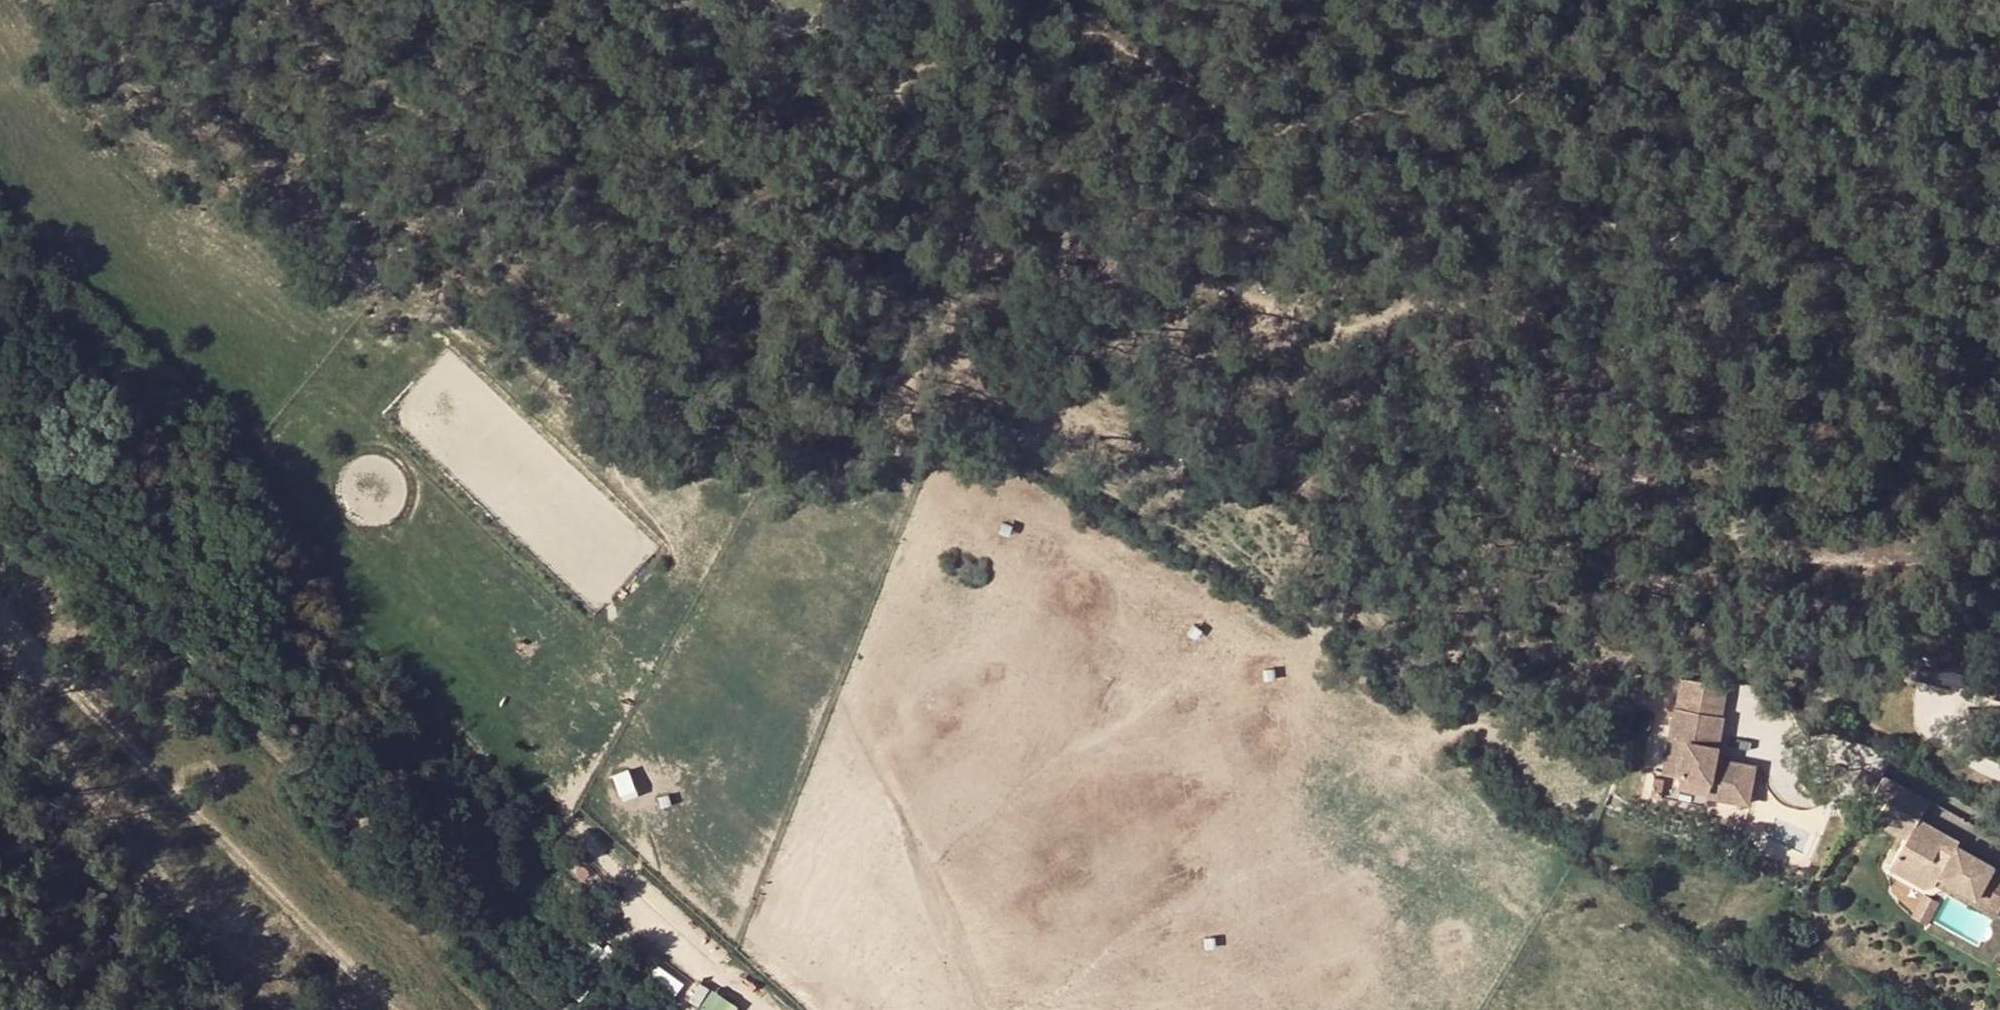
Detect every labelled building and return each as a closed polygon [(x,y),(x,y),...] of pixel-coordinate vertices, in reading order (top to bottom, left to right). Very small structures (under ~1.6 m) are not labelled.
[(1682,686),(1680,714),(1729,718),(1732,687),(1682,686)] [(1720,746),(1727,747),(1729,718),(1680,714),(1675,779),(1694,780),(1694,788),(1720,790),(1721,797),(1761,800),(1764,763),(1726,761),(1719,760),(1720,746)] [(1694,780),(1675,779),(1673,801),(1720,805),(1721,797),(1720,790),(1694,788),(1694,780)] [(1887,803),(1877,823),(1891,831),(1896,821),(1913,830),(1908,839),(1893,869),(1927,886),(1938,884),(1942,877),(1962,886),(1970,870),(1988,879),(1996,864),(1958,845),(1955,849),(1943,843),(1947,834),(1887,803)] [(1896,821),(1891,831),(1908,839),(1913,830),(1896,821)] [(1960,840),(1947,834),(1943,843),(1955,849),(1958,845),(1960,840)] [(1938,884),(1999,916),(1999,866),(1996,864),(1988,879),(1970,870),(1962,886),(1942,877),(1938,884)] [(1936,905),(1922,898),(1910,920),(1924,927),(1936,905)] [(657,965),(650,979),(676,992),(683,979),(657,965)] [(697,1009),(734,1009),(738,1002),(708,988),(697,1009)]
